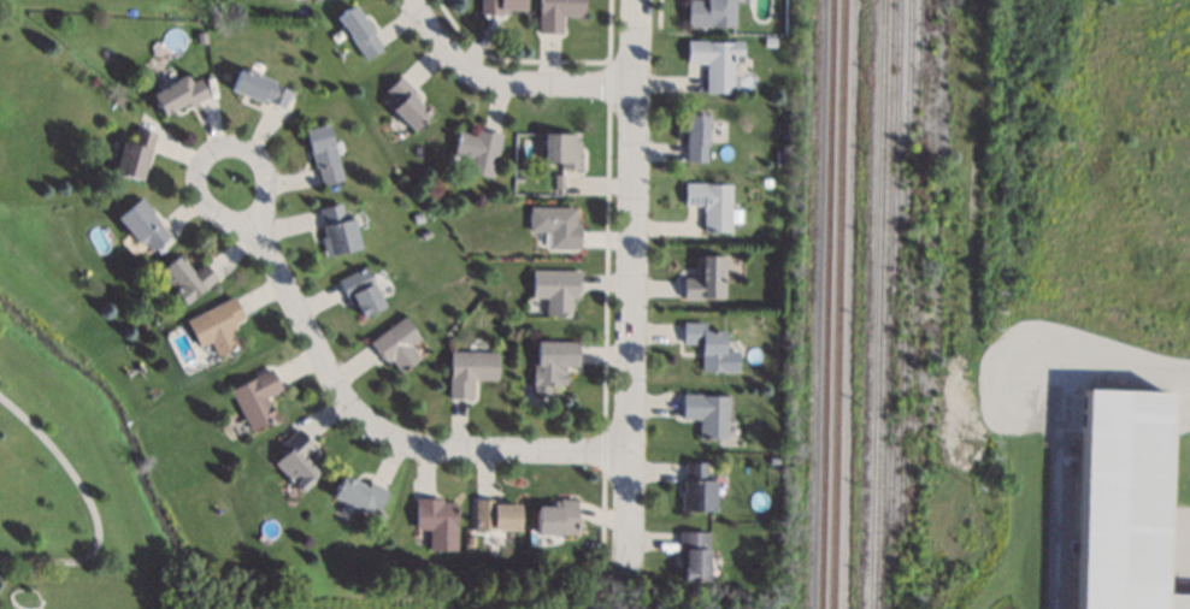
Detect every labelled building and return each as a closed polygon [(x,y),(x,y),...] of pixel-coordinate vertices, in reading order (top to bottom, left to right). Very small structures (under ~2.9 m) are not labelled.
[(481,16),(481,0),(524,0),(524,12),(508,12),(508,17),(482,16),(481,16)] [(540,14),(540,0),(584,0),(584,18),(561,17),(561,34),(538,34),(538,30),(538,14),(540,14)] [(687,26),(688,0),(691,0),(706,0),(736,0),(735,28),(734,28),(711,26),(711,28),(707,28),(697,26),(687,26)] [(373,34),(383,47),(366,60),(336,18),(353,5),(373,34)] [(207,43),(199,43),(198,34),(206,32),(207,43)] [(777,37),(777,48),(765,48),(766,36),(777,37)] [(743,43),(743,57),(735,57),(734,94),(706,93),(706,91),(707,65),(688,64),(687,64),(688,41),(743,43)] [(276,82),(275,85),(291,91),(288,101),(284,108),(267,101),(266,105),(232,91),(241,70),(276,82)] [(193,82),(199,78),(200,79),(210,96),(207,97),(193,106),(190,107),(188,102),(164,116),(153,96),(152,94),(188,75),(193,82)] [(401,76),(416,89),(412,93),(410,95),(430,113),(413,131),(383,102),(389,95),(385,91),(400,76),(401,76)] [(100,84),(92,87),(89,78),(99,77),(100,84)] [(708,116),(706,162),(688,161),(684,161),(685,143),(687,114),(708,116)] [(334,146),(335,144),(344,179),(323,185),(322,185),(318,170),(318,168),(316,170),(305,130),(329,124),(334,146)] [(139,129),(155,134),(151,152),(142,182),(113,175),(123,141),(134,143),(137,129),(139,129)] [(484,131),(500,135),(501,135),(491,178),(466,172),(469,158),(453,154),(458,131),(473,135),(475,129),(484,131)] [(578,146),(579,146),(579,167),(579,168),(562,168),(560,168),(560,162),(543,162),(543,135),(555,135),(578,135),(578,146)] [(558,191),(547,191),(547,182),(558,183),(558,191)] [(708,184),(731,184),(730,233),(703,232),(703,206),(687,206),(684,206),(685,183),(708,183),(708,184)] [(153,212),(152,213),(159,223),(158,223),(158,224),(169,236),(153,249),(152,252),(141,238),(136,242),(117,218),(142,197),(153,212)] [(344,214),(349,213),(350,220),(354,219),(360,249),(326,256),(323,238),(325,237),(323,227),(323,226),(320,211),(319,208),(342,203),(344,214)] [(576,223),(581,224),(581,231),(581,247),(581,250),(548,249),(549,232),(530,231),(530,208),(576,208),(576,223)] [(424,224),(416,225),(413,215),(423,213),(424,224)] [(193,272),(202,264),(205,266),(217,280),(216,282),(202,292),(201,291),(184,306),(158,273),(179,256),(193,272)] [(725,256),(724,298),(683,297),(683,296),(683,282),(683,278),(699,278),(699,256),(725,256)] [(375,284),(373,285),(385,307),(363,319),(354,302),(350,304),(347,297),(338,283),(338,280),(366,267),(375,284)] [(579,272),(579,274),(579,290),(579,292),(576,292),(576,300),(571,300),(571,315),(546,315),(547,298),(531,297),(532,271),(579,272)] [(235,300),(242,314),(245,318),(232,324),(236,330),(231,332),(237,347),(218,356),(210,342),(199,348),(184,321),(234,296),(235,300)] [(420,338),(410,347),(419,359),(400,372),(391,361),(388,363),(384,359),(383,360),(381,357),(371,344),(370,343),(403,318),(420,338)] [(706,332),(724,332),(725,332),(725,351),(738,353),(738,371),(723,371),(701,371),(702,344),(682,344),(682,343),(683,325),(683,323),(706,324),(706,332)] [(578,343),(578,347),(577,363),(577,366),(559,366),(559,385),(550,384),(550,397),(534,396),(534,362),(537,362),(537,342),(578,343)] [(497,355),(497,380),(476,379),(476,382),(471,382),(471,400),(467,400),(452,398),(449,398),(449,377),(450,377),(450,355),(450,351),(497,353),(497,355)] [(271,371),(278,386),(279,390),(265,397),(275,418),(249,431),(229,390),(253,378),(253,377),(270,368),(271,371)] [(1160,595),(1189,596),(1189,608),(1074,608),(1083,389),(1167,392),(1160,595)] [(729,437),(699,437),(699,419),(682,419),(682,415),(682,395),(684,395),(729,396),(729,437)] [(311,442),(310,444),(313,448),(305,456),(320,473),(301,492),(272,462),(285,449),(281,443),(282,443),(298,427),(311,442)] [(706,473),(714,473),(714,510),(711,510),(682,510),(682,492),(683,492),(683,483),(683,480),(684,480),(684,465),(684,463),(706,463),(706,473)] [(365,486),(369,480),(371,483),(387,490),(388,490),(378,509),(372,507),(369,515),(331,497),(342,475),(365,486)] [(442,502),(456,502),(456,551),(428,551),(428,530),(416,530),(414,501),(414,499),(435,499),(442,499),(442,502)] [(500,505),(519,505),(519,531),(475,531),(475,499),(476,499),(493,499),(500,499),(500,505)] [(576,502),(576,519),(576,534),(536,534),(536,507),(559,507),(559,501),(576,501),(576,502)] [(384,515),(381,525),(372,521),(377,512),(384,515)] [(708,578),(681,578),(679,551),(679,533),(707,532),(708,532),(708,578)] [(475,552),(470,555),(466,549),(471,545),(475,552)]
